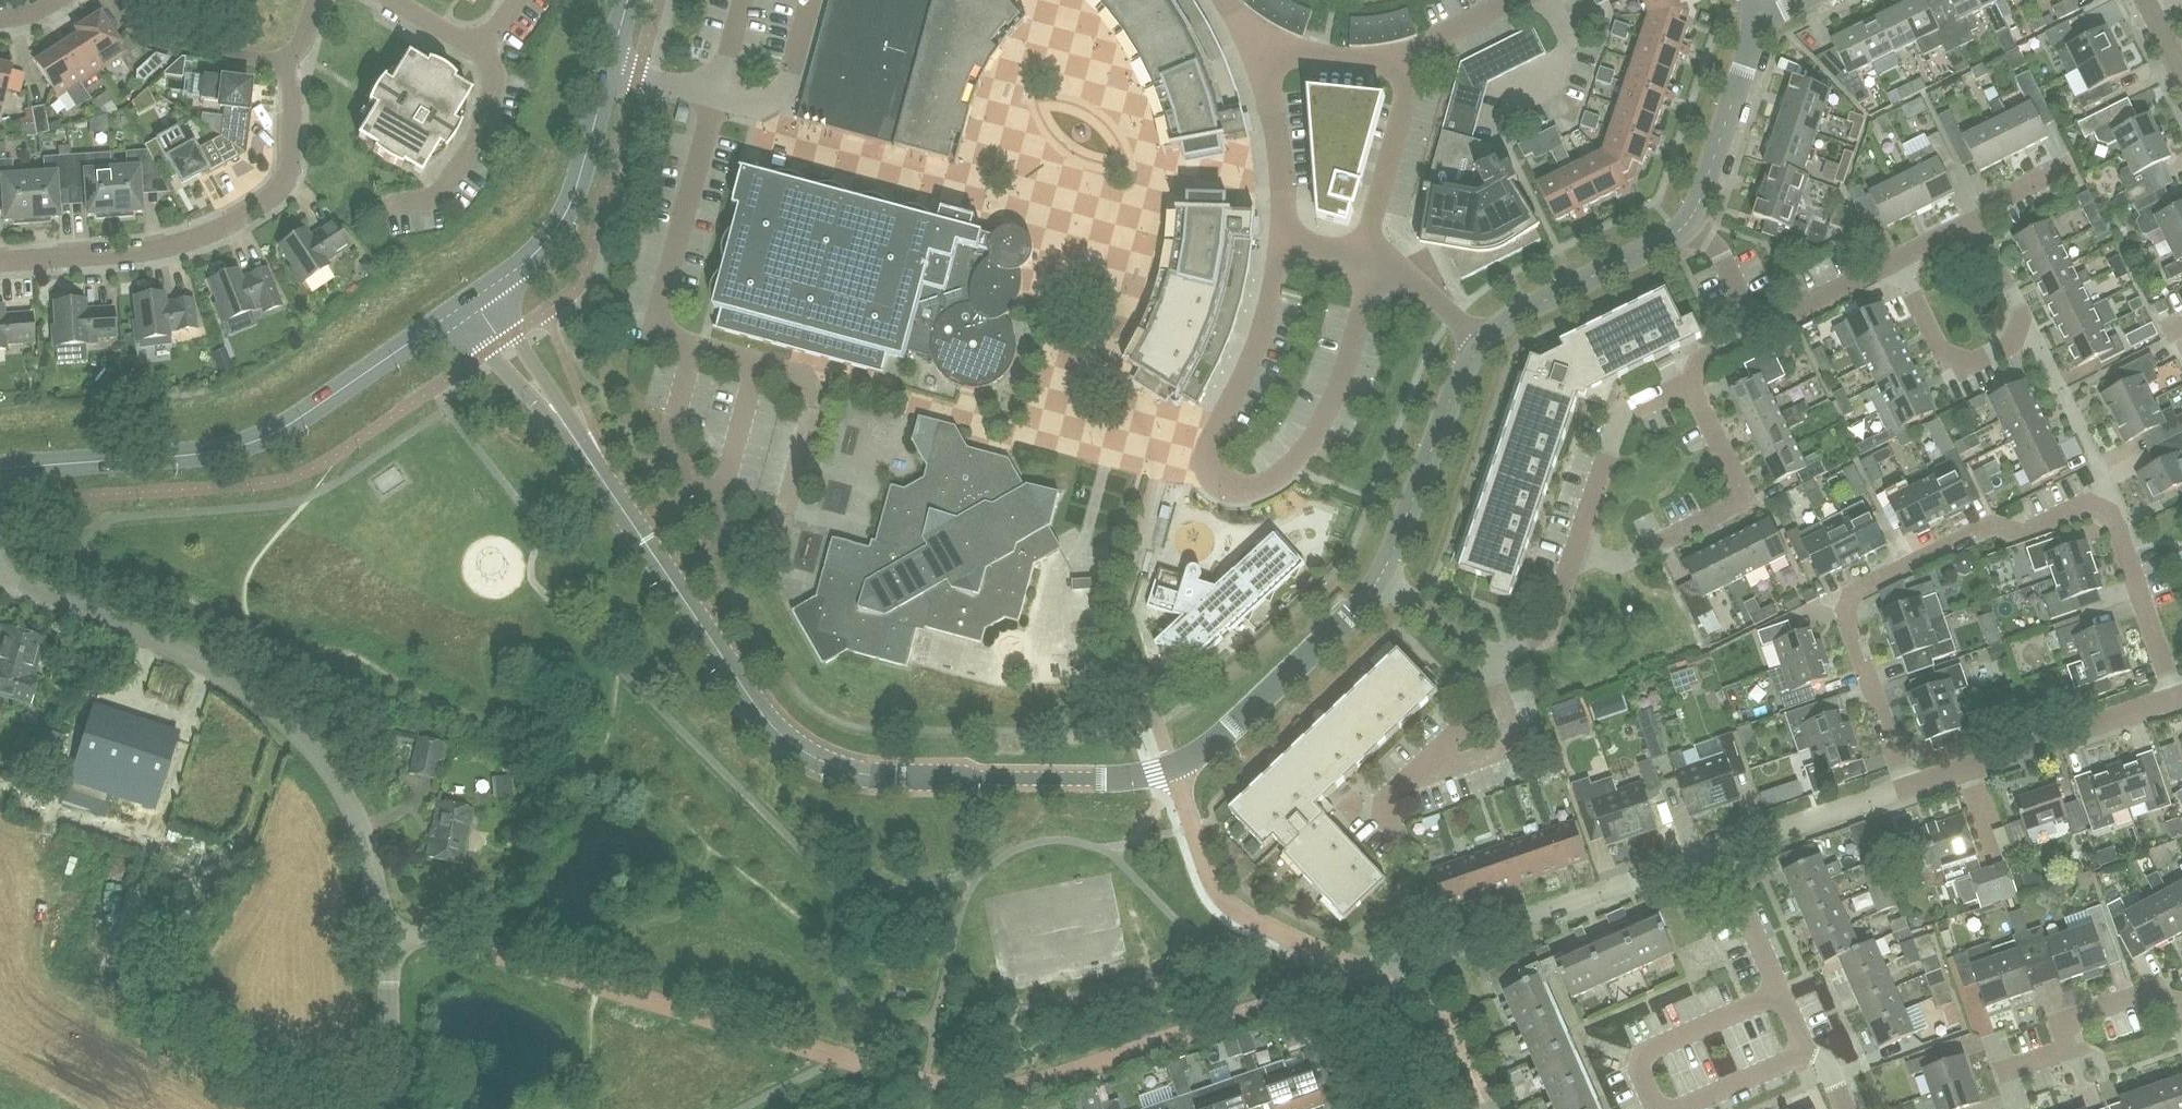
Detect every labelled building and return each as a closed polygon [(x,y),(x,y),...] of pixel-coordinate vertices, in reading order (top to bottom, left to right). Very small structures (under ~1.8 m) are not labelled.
[(799,120),(896,146),(897,147),(958,164),(973,110),(981,86),(993,63),(1008,42),(1027,22),(1007,0),(831,0),(799,120)] [(1105,9),(1124,34),(1141,61),(1155,90),(1166,120),(1173,152),(1183,150),(1186,162),(1224,155),(1222,143),(1248,137),(1248,139),(1250,139),(1243,110),(1238,93),(1227,63),(1225,57),(1211,28),(1197,6),(1194,1),(1194,0),(1095,0),(1105,9)] [(1245,3),(1244,4),(1255,13),(1265,0),(1248,0),(1245,3)] [(1255,13),(1266,20),(1280,0),(1265,0),(1255,13)] [(1287,0),(1280,0),(1266,20),(1278,27),(1292,2),(1287,0)] [(1685,25),(1690,12),(1686,4),(1693,0),(1643,0),(1650,14),(1685,25)] [(1948,21),(1937,26),(1924,0),(1915,0),(1900,8),(1917,42),(1916,42),(1923,56),(1943,46),(1947,54),(1961,47),(1948,21)] [(1983,9),(1979,0),(1951,0),(1958,16),(1948,21),(1961,47),(1975,40),(1971,32),(1979,28),(1972,15),(1983,9)] [(2002,0),(1979,0),(1983,9),(2004,50),(2016,44),(1995,3),(2002,0)] [(2069,15),(2080,10),(2075,0),(2068,0),(2063,3),(2069,15)] [(1302,7),(1292,2),(1278,27),(1290,33),(1302,7)] [(2059,20),(2069,15),(2063,3),(2053,8),(2059,20)] [(1306,30),(1312,11),(1302,7),(1290,33),(1304,38),(1304,37),(1306,30)] [(1895,53),(1916,42),(1917,42),(1900,8),(1878,19),(1895,53)] [(1404,41),(1418,36),(1417,35),(1407,10),(1396,13),(1404,41)] [(1391,44),(1404,41),(1396,13),(1385,16),(1391,44)] [(1689,27),(1685,25),(1650,14),(1634,60),(1674,74),(1680,55),(1689,58),(1692,50),(1683,47),(1689,27)] [(77,29),(103,68),(125,54),(100,15),(77,29)] [(2047,26),(2043,18),(2042,15),(2029,21),(2035,32),(2047,26)] [(1378,46),(1391,44),(1385,16),(1374,18),(1378,46)] [(1364,47),(1378,46),(1374,18),(1363,19),(1364,47)] [(1350,47),(1364,47),(1363,19),(1351,19),(1350,46),(1350,47)] [(1872,64),(1895,53),(1878,19),(1855,30),(1872,64)] [(1629,33),(1631,26),(1616,21),(1614,28),(1629,33)] [(2069,75),(2079,70),(2117,51),(2106,29),(2079,42),(2069,22),(2045,33),(2056,54),(2058,53),(2069,75)] [(1487,167),(1493,145),(1472,140),(1488,82),(1546,54),(1533,28),(1462,64),(1420,214),(1423,215),(1421,227),(1418,241),(1422,242),(1422,246),(1427,247),(1439,249),(1447,250),(1462,280),(1542,241),(1514,185),(1519,183),(1510,166),(1502,170),(1498,161),(1487,167)] [(1614,28),(1612,35),(1627,39),(1629,33),(1614,28)] [(81,82),(103,68),(77,29),(77,30),(80,34),(58,48),(81,82)] [(1850,75),(1872,64),(1855,30),(1833,41),(1850,75)] [(81,82),(58,48),(47,55),(45,52),(34,59),(58,97),(66,92),(76,108),(91,99),(81,82)] [(2117,51),(2079,70),(2085,81),(2072,88),(2077,98),(2083,110),(2107,98),(2101,86),(2127,73),(2117,51)] [(141,85),(171,58),(156,53),(136,71),(136,80),(141,85)] [(394,166),(400,168),(402,164),(420,175),(438,146),(446,151),(450,145),(454,140),(457,134),(460,127),(452,123),(470,93),(452,82),(455,78),(450,74),(445,71),(440,67),(435,65),(429,62),(426,67),(409,56),(391,85),(383,80),(379,85),(375,91),(371,97),(369,103),(377,108),(359,138),(376,148),(374,153),(378,157),(383,160),(389,164),(394,166)] [(6,91),(19,94),(24,73),(11,70),(12,63),(0,60),(0,116),(6,91)] [(1668,92),(1674,74),(1634,60),(1619,106),(1659,119),(1665,100),(1674,103),(1676,95),(1668,92)] [(1977,81),(1989,75),(1983,63),(1971,69),(1977,81)] [(1599,74),(1614,79),(1616,72),(1601,67),(1599,74)] [(2028,105),(2032,104),(2043,98),(2029,71),(2015,78),(2028,105)] [(1599,74),(1597,80),(1612,86),(1614,79),(1599,74)] [(249,130),(252,109),(247,109),(250,83),(224,79),(224,78),(204,75),(201,100),(221,102),(220,107),(224,107),(222,127),(249,130)] [(1910,84),(1915,94),(1927,88),(1922,78),(1910,84)] [(32,82),(37,104),(47,102),(42,79),(32,82)] [(1787,100),(1829,115),(1831,109),(1826,107),(1832,91),(1794,79),(1787,100)] [(1903,100),(1915,94),(1910,84),(1897,90),(1903,100)] [(1859,104),(1870,99),(1865,88),(1850,95),(1859,104)] [(1386,97),(1308,89),(1317,213),(1318,220),(1349,228),(1351,222),(1354,211),(1356,212),(1364,186),(1361,186),(1386,97)] [(93,101),(102,115),(115,107),(106,92),(93,101)] [(2026,149),(2009,115),(2001,99),(1988,105),(1996,121),(1987,126),(2004,160),(2026,149)] [(1827,121),(1829,115),(1787,100),(1780,122),(1817,134),(1822,119),(1827,121)] [(2009,115),(2026,149),(2049,138),(2032,104),(2028,105),(2009,115)] [(31,108),(31,109),(31,108),(36,134),(37,136),(49,131),(45,105),(31,108)] [(1652,137),(1659,119),(1619,106),(1604,151),(1639,165),(1643,166),(1650,146),(1659,148),(1661,140),(1652,137)] [(2155,125),(2150,115),(2128,126),(2119,122),(2111,107),(2078,124),(2086,138),(2095,134),(2099,142),(2109,145),(2117,141),(2124,155),(2164,134),(2161,127),(2155,125)] [(685,110),(679,108),(675,124),(687,127),(691,111),(685,110)] [(1964,137),(1950,110),(1938,116),(1951,143),(1964,137)] [(1599,124),(1601,117),(1586,112),(1584,119),(1599,124)] [(1848,122),(1854,124),(1864,127),(1866,120),(1864,117),(1850,112),(1848,122)] [(1883,132),(1893,127),(1888,114),(1876,120),(1883,132)] [(1584,119),(1581,126),(1596,131),(1599,124),(1584,119)] [(32,120),(16,123),(19,137),(35,134),(32,120)] [(1812,150),(1817,134),(1780,122),(1773,143),(1815,157),(1817,151),(1812,150)] [(1858,142),(1864,127),(1854,124),(1849,139),(1858,142)] [(1560,147),(1564,145),(1561,139),(1562,138),(1557,126),(1550,129),(1557,141),(1560,147)] [(2004,160),(1987,126),(1964,137),(1981,172),(2004,160)] [(212,141),(195,150),(193,146),(189,148),(177,127),(156,139),(167,159),(160,163),(169,179),(177,174),(182,184),(205,171),(207,175),(226,165),(212,141)] [(1550,129),(1545,132),(1551,144),(1554,150),(1560,147),(1557,141),(1550,129)] [(1554,150),(1551,144),(1545,132),(1539,135),(1545,147),(1548,153),(1554,150)] [(1915,171),(1933,205),(1955,194),(1939,162),(1951,156),(1939,132),(1927,139),(1931,147),(1920,152),(1909,158),(1915,171)] [(2124,155),(2135,175),(2171,158),(2166,147),(2168,142),(2164,134),(2124,155)] [(1542,156),(1548,153),(1545,147),(1539,135),(1533,138),(1539,150),(1542,156)] [(1533,138),(1527,141),(1533,153),(1536,159),(1542,156),(1539,150),(1533,138)] [(1525,157),(1533,153),(1527,141),(1519,145),(1525,157)] [(1813,163),(1815,157),(1773,143),(1765,164),(1771,166),(1803,176),(1808,161),(1813,163)] [(112,170),(115,218),(133,216),(132,212),(142,211),(139,179),(162,177),(148,151),(148,150),(126,152),(127,169),(112,170)] [(1855,153),(1845,150),(1840,166),(1849,169),(1855,153)] [(271,185),(265,170),(273,167),(267,151),(229,167),(242,197),(271,185)] [(1634,178),(1639,165),(1604,151),(1583,162),(1601,199),(1620,190),(1625,198),(1633,194),(1626,182),(1634,178)] [(115,218),(112,170),(111,170),(110,153),(69,156),(71,184),(86,183),(88,215),(97,214),(97,219),(115,218)] [(57,185),(71,184),(69,156),(43,158),(44,174),(29,175),(32,223),(50,222),(50,218),(59,217),(57,185)] [(29,175),(14,176),(13,160),(0,161),(0,189),(3,188),(5,221),(14,220),(15,224),(32,223),(29,175)] [(1582,209),(1601,199),(1583,162),(1538,184),(1556,221),(1574,212),(1578,221),(1586,217),(1582,209)] [(906,359),(908,350),(933,357),(935,363),(940,371),(946,378),(951,382),(961,387),(967,388),(973,389),(981,388),(990,386),(997,382),(1004,377),(1011,369),(1015,360),(1017,352),(1017,342),(1015,334),(1012,326),(1006,317),(1010,313),(1015,308),(1020,299),(1022,292),(1023,282),(1022,271),(1026,268),(1030,264),(1033,259),(1034,253),(1034,247),(1032,240),(1028,235),(1023,231),(1017,229),(1010,228),(1005,229),(999,233),(994,238),(991,244),(971,239),(976,218),(943,209),(941,219),(937,218),(933,216),(928,212),(925,210),(920,208),(914,207),(908,207),(905,207),(899,207),(893,206),(887,202),(884,199),(877,196),(873,195),(866,195),(863,196),(857,196),(851,194),(846,191),(844,190),(839,186),(832,184),(825,184),(819,185),(813,184),(806,181),(800,177),(795,174),(790,173),(783,173),(777,173),(770,172),(764,170),(759,165),(757,167),(758,168),(757,173),(743,169),(743,171),(744,172),(735,207),(741,209),(715,308),(722,310),(717,328),(715,328),(715,330),(886,375),(887,373),(885,373),(890,355),(906,359)] [(1809,178),(1803,176),(1771,166),(1762,191),(1801,203),(1809,178)] [(1844,184),(1849,169),(1840,166),(1835,181),(1844,184)] [(1910,216),(1933,205),(1915,171),(1893,182),(1910,216)] [(2126,192),(2124,193),(2130,205),(2133,204),(2155,193),(2149,181),(2126,192)] [(1910,216),(1893,182),(1870,193),(1875,202),(1887,227),(1910,216)] [(1875,202),(1870,193),(1866,195),(1861,185),(1848,191),(1858,210),(1875,202)] [(2181,233),(2181,205),(2176,208),(2165,187),(2155,193),(2133,204),(2139,217),(2136,222),(2142,234),(2148,234),(2161,228),(2167,240),(2181,233)] [(1754,216),(1767,220),(1762,233),(1801,246),(1808,226),(1795,221),(1801,203),(1762,191),(1754,216)] [(2089,191),(2077,196),(2093,228),(2104,222),(2089,191)] [(1227,213),(1228,201),(1189,200),(1188,212),(1178,212),(1176,245),(1170,276),(1161,307),(1149,336),(1132,365),(1142,371),(1134,381),(1167,401),(1174,391),(1198,406),(1208,388),(1220,365),(1232,336),(1234,330),(1243,300),(1249,273),(1250,268),(1253,243),(1256,212),(1254,212),(1254,215),(1227,213)] [(1834,215),(1857,223),(1849,206),(1847,207),(1837,204),(1834,215)] [(1860,229),(1857,223),(1834,215),(1830,225),(1841,229),(1845,237),(1860,229)] [(350,246),(334,221),(317,232),(319,235),(312,240),(305,229),(295,236),(293,233),(281,241),(283,244),(279,246),(293,266),(290,268),(300,285),(329,265),(326,261),(350,246)] [(2026,261),(2061,243),(2050,222),(2015,239),(2026,261)] [(2109,232),(2104,222),(2093,228),(2097,237),(2109,232)] [(2167,240),(2178,262),(2165,268),(2171,280),(2181,275),(2181,233),(2167,240)] [(2036,282),(2071,265),(2061,243),(2026,261),(2036,282)] [(2112,271),(2124,265),(2119,255),(2107,261),(2112,271)] [(2046,303),(2082,286),(2082,285),(2091,281),(2086,271),(2077,275),(2071,265),(2036,282),(2046,303)] [(2124,265),(2112,271),(2117,280),(2129,275),(2124,265)] [(282,305),(268,268),(249,275),(250,278),(243,281),(238,270),(226,274),(225,271),(212,276),(213,279),(209,281),(218,303),(215,305),(222,323),(262,307),(264,312),(282,305)] [(2057,324),(2092,307),(2082,286),(2046,303),(2057,324)] [(1683,323),(1667,290),(1561,342),(1565,350),(1542,360),(1532,357),(1460,568),(1495,580),(1491,592),(1511,598),(1579,396),(1599,403),(1605,385),(1703,336),(1694,318),(1683,323)] [(152,295),(152,292),(138,293),(138,297),(134,297),(137,321),(133,322),(136,341),(170,337),(169,332),(197,328),(193,299),(174,302),(174,305),(166,306),(165,294),(152,295)] [(80,301),(80,297),(66,298),(66,302),(54,302),(55,326),(52,327),(53,346),(57,346),(58,363),(87,361),(86,344),(97,343),(97,338),(115,337),(113,308),(94,309),(94,313),(86,313),(85,300),(80,301)] [(2133,313),(2145,307),(2140,297),(2128,303),(2133,313)] [(2159,314),(2169,310),(2164,300),(2155,304),(2159,314)] [(1857,344),(1893,326),(1882,305),(1833,329),(1844,350),(1857,344)] [(7,349),(6,344),(34,342),(32,313),(12,314),(13,318),(4,319),(4,306),(0,306),(0,350),(7,349)] [(2067,345),(2103,328),(2092,307),(2057,324),(2067,345)] [(2132,348),(2159,335),(2153,323),(2125,336),(2132,348)] [(1868,365),(1903,347),(1893,326),(1857,344),(1868,365)] [(2103,328),(2067,345),(2078,367),(2098,357),(2102,363),(2126,352),(2118,335),(2108,339),(2103,328)] [(1818,363),(1828,358),(1822,347),(1812,351),(1818,363)] [(1914,368),(1903,347),(1868,365),(1878,386),(1914,368)] [(1742,414),(1773,399),(1766,385),(1786,375),(1774,351),(1745,365),(1753,380),(1731,391),(1742,414)] [(2114,419),(2153,400),(2147,386),(2158,380),(2153,371),(2158,368),(2151,354),(2130,365),(2137,379),(2103,396),(2114,419)] [(1828,358),(1818,363),(1824,375),(1834,370),(1828,358)] [(1931,378),(1944,375),(1941,361),(1928,365),(1931,378)] [(1877,413),(1924,390),(1920,381),(1923,380),(1924,377),(1918,366),(1914,368),(1878,386),(1864,393),(1869,402),(1872,401),(1877,413)] [(2000,421),(2036,404),(2036,403),(2039,402),(2033,390),(2031,389),(2029,390),(2025,382),(2013,388),(2010,381),(1986,393),(2000,421)] [(1839,406),(1849,401),(1844,389),(1833,393),(1839,406)] [(1897,438),(1894,432),(1935,411),(1924,390),(1877,413),(1886,430),(1872,437),(1877,448),(1896,438),(1897,438)] [(1982,395),(1974,400),(1971,401),(1976,411),(1987,405),(1982,395)] [(1753,437),(1800,414),(1797,406),(1781,414),(1773,399),(1742,414),(1753,437)] [(2177,417),(2172,408),(2160,414),(2153,400),(2114,419),(2126,443),(2156,428),(2163,442),(2171,438),(2181,433),(2181,415),(2177,417)] [(1849,401),(1839,406),(1845,418),(1854,412),(1849,401)] [(2011,442),(2046,425),(2036,404),(2000,421),(2011,442)] [(1765,460),(1796,444),(1788,430),(1804,422),(1800,414),(1753,437),(1765,460)] [(823,666),(849,651),(878,659),(908,666),(919,626),(982,643),(986,629),(1005,618),(1019,622),(1035,565),(1039,562),(1037,557),(1041,555),(1018,546),(994,505),(1024,488),(1008,460),(1008,461),(970,450),(957,427),(920,417),(913,440),(929,465),(925,479),(906,490),(892,486),(875,549),(833,538),(826,567),(817,597),(792,612),(823,666)] [(2021,463),(2057,446),(2046,425),(2011,442),(2021,463)] [(1909,432),(1897,438),(1896,438),(1901,447),(1913,441),(1909,432)] [(2171,438),(2179,454),(2141,473),(2154,499),(2181,485),(2181,433),(2171,438)] [(1959,456),(1969,451),(1963,439),(1953,444),(1955,449),(1959,456)] [(1802,485),(1814,479),(1813,479),(1829,471),(1823,459),(1807,467),(1796,444),(1765,460),(1776,483),(1795,474),(1801,485),(1802,484),(1802,485)] [(2057,446),(2021,463),(2032,485),(2068,467),(2057,446)] [(1959,456),(1955,449),(1943,455),(1947,461),(1935,467),(1939,475),(1932,478),(1949,514),(1951,518),(1962,512),(1963,510),(1962,508),(1971,503),(1961,484),(1970,479),(1959,456)] [(1873,484),(1884,478),(1873,455),(1861,461),(1873,484)] [(1857,499),(1869,493),(1855,464),(1843,470),(1857,499)] [(1979,484),(1989,479),(1983,467),(1973,472),(1979,484)] [(382,482),(388,494),(409,483),(403,471),(382,482)] [(1928,525),(1929,524),(1949,514),(1932,478),(1911,489),(1928,525)] [(1814,479),(1802,485),(1806,494),(1818,488),(1814,479)] [(1989,479),(1979,484),(1985,495),(1995,490),(1989,479)] [(1928,525),(1911,489),(1907,481),(1898,485),(1896,484),(1888,487),(1888,491),(1885,492),(1906,535),(1916,531),(1917,533),(1919,534),(1931,528),(1929,524),(1928,525)] [(1018,546),(1041,555),(1057,546),(1047,528),(1052,526),(1052,525),(1060,494),(1028,485),(1024,488),(994,505),(1018,546)] [(1810,499),(1786,509),(1791,521),(1815,511),(1810,499)] [(1842,514),(1864,557),(1885,546),(1863,501),(1842,512),(1843,514),(1842,514)] [(1843,567),(1864,557),(1842,514),(1822,524),(1821,524),(1843,567)] [(1749,531),(1767,566),(1788,555),(1770,520),(1749,531)] [(1821,524),(1822,524),(1821,523),(1801,532),(1799,527),(1787,533),(1802,563),(1811,558),(1821,578),(1843,567),(1821,524)] [(1745,577),(1767,566),(1749,531),(1728,541),(1745,577)] [(1305,563),(1277,532),(1253,554),(1252,553),(1251,553),(1249,553),(1248,553),(1245,553),(1244,554),(1243,555),(1242,556),(1241,557),(1241,558),(1240,560),(1240,561),(1240,563),(1241,564),(1241,565),(1235,571),(1233,571),(1231,571),(1229,571),(1228,572),(1227,573),(1226,573),(1226,574),(1226,575),(1226,576),(1226,577),(1226,579),(1222,583),(1202,577),(1202,575),(1202,574),(1202,572),(1201,571),(1201,569),(1199,568),(1198,567),(1197,567),(1195,566),(1193,567),(1191,567),(1190,569),(1189,570),(1188,571),(1186,576),(1160,568),(1148,607),(1176,615),(1181,621),(1156,644),(1157,645),(1158,644),(1199,657),(1223,638),(1221,636),(1228,630),(1230,632),(1245,619),(1250,621),(1255,610),(1266,600),(1271,602),(1276,591),(1291,577),(1297,579),(1301,567),(1305,563)] [(2054,579),(2095,565),(2087,542),(2058,552),(2053,540),(2027,549),(2035,572),(2050,567),(2054,579)] [(1724,587),(1745,577),(1728,541),(1707,552),(1724,587)] [(1706,596),(1724,587),(1707,552),(1685,562),(1694,580),(1678,588),(1695,621),(1714,612),(1706,596)] [(2095,565),(2054,579),(2058,591),(2043,596),(2051,619),(2078,610),(2074,598),(2103,588),(2095,565)] [(1073,591),(1099,589),(1099,578),(1072,580),(1073,591)] [(1889,636),(1930,622),(1944,617),(1932,582),(1906,591),(1910,603),(1881,613),(1889,636)] [(1806,603),(1817,598),(1813,589),(1802,595),(1806,603)] [(1762,610),(1767,620),(1779,614),(1774,604),(1762,610)] [(1755,625),(1767,620),(1762,610),(1750,615),(1755,625)] [(1930,622),(1889,636),(1897,659),(1926,649),(1930,661),(1957,652),(1949,629),(1944,617),(1930,622)] [(1782,667),(1825,652),(1822,642),(1816,644),(1811,629),(1794,635),(1789,621),(1758,632),(1763,647),(1774,643),(1782,667)] [(2082,662),(2123,647),(2116,625),(2086,635),(2082,622),(2055,631),(2048,634),(2046,638),(2050,649),(2054,651),(2056,650),(2061,648),(2063,655),(2078,650),(2082,662)] [(34,677),(45,638),(0,626),(0,667),(34,677)] [(2123,647),(2082,662),(2068,667),(2080,702),(2106,693),(2102,680),(2131,670),(2123,647)] [(1386,879),(1326,816),(1334,808),(1325,799),(1438,692),(1399,650),(1230,810),(1265,847),(1275,838),(1287,851),(1283,854),(1345,919),(1386,879)] [(1825,652),(1782,667),(1791,691),(1780,695),(1785,710),(1816,699),(1811,686),(1828,680),(1823,664),(1829,662),(1825,652)] [(1917,718),(1958,704),(1954,692),(1969,687),(1961,664),(1934,673),(1939,685),(1909,696),(1917,718)] [(34,677),(0,667),(0,695),(31,704),(39,678),(34,677)] [(155,810),(180,731),(93,704),(62,803),(102,815),(104,806),(109,808),(111,797),(155,810)] [(1811,750),(1854,735),(1850,725),(1845,727),(1839,711),(1822,717),(1817,704),(1786,714),(1791,729),(1792,729),(1795,739),(1806,735),(1811,750)] [(1958,704),(1917,718),(1925,741),(1954,731),(1959,744),(1985,735),(1977,711),(1962,716),(1958,704)] [(1562,743),(1592,732),(1583,707),(1553,718),(1562,743)] [(1645,741),(1660,736),(1651,711),(1635,717),(1645,741)] [(1737,729),(1740,740),(1754,735),(1751,724),(1737,729)] [(1701,764),(1716,808),(1740,799),(1727,763),(1741,758),(1732,733),(1717,738),(1724,756),(1701,764)] [(434,778),(441,740),(416,735),(408,773),(434,778)] [(1854,735),(1811,750),(1816,764),(1805,767),(1808,777),(1814,795),(1845,784),(1840,768),(1857,762),(1851,747),(1857,745),(1854,735)] [(2176,744),(2162,748),(2167,765),(2181,761),(2176,744)] [(1716,808),(1701,764),(1688,769),(1681,751),(1670,756),(1692,817),(1716,808)] [(1647,790),(1661,785),(1652,759),(1638,764),(1647,790)] [(2115,765),(2129,808),(2145,803),(2148,814),(2157,811),(2172,806),(2162,775),(2148,780),(2142,762),(2126,768),(2125,762),(2115,765)] [(2113,814),(2129,808),(2115,765),(2105,769),(2107,774),(2091,780),(2097,797),(2083,802),(2094,833),(2109,828),(2109,827),(2117,824),(2113,814)] [(1617,792),(1632,836),(1656,828),(1641,784),(1618,792),(1613,777),(1612,778),(1617,792)] [(1608,845),(1632,836),(1617,792),(1612,778),(1591,785),(1589,779),(1571,785),(1581,813),(1595,808),(1608,845)] [(2027,830),(2067,817),(2073,836),(2088,831),(2078,801),(2063,806),(2057,785),(2015,799),(2022,820),(2004,826),(2014,857),(2034,850),(2027,830)] [(1766,808),(1778,803),(1774,790),(1761,794),(1766,808)] [(462,864),(473,808),(438,800),(426,856),(462,864)] [(1661,806),(1669,826),(1680,821),(1671,801),(1661,806)] [(2007,863),(2004,864),(1982,871),(1977,856),(1963,815),(1905,835),(1919,875),(1942,867),(1948,884),(1970,876),(1979,903),(2017,891),(2007,863)] [(1550,829),(1564,868),(1588,860),(1574,821),(1550,829)] [(1863,865),(1879,860),(1866,822),(1850,828),(1859,855),(1863,865)] [(1540,876),(1564,868),(1550,829),(1527,838),(1540,876)] [(1516,884),(1540,876),(1527,838),(1503,846),(1516,884)] [(1493,893),(1516,884),(1503,846),(1480,854),(1493,893)] [(1469,901),(1493,893),(1480,854),(1456,862),(1469,901)] [(1795,896),(1830,880),(1819,857),(1785,872),(1795,896)] [(1879,860),(1863,865),(1867,876),(1883,871),(1879,860)] [(1445,909),(1469,901),(1456,862),(1432,870),(1445,909)] [(2021,875),(2027,892),(2045,886),(2042,877),(2031,872),(2021,875)] [(2168,941),(2181,933),(2181,917),(2168,891),(2157,872),(2146,878),(2156,898),(2148,902),(2168,941)] [(1805,918),(1840,903),(1830,880),(1795,896),(1805,918)] [(2168,891),(2181,917),(2181,884),(2168,891)] [(1879,913),(1896,907),(1892,896),(1875,902),(1879,913)] [(2168,941),(2148,902),(2129,912),(2121,899),(2108,906),(2119,938),(2135,929),(2147,952),(2168,941)] [(1815,941),(1850,926),(1840,903),(1805,918),(1815,941)] [(2084,974),(2086,981),(2100,976),(2098,969),(2107,966),(2099,942),(2113,937),(2102,906),(2064,919),(2069,933),(2070,933),(2084,974)] [(1510,992),(1504,994),(1555,1108),(1603,1108),(1546,979),(1561,973),(1573,1000),(1675,954),(1665,931),(1669,929),(1662,912),(1554,959),(1549,946),(1499,968),(1510,992)] [(1893,934),(1910,928),(1906,916),(1889,922),(1893,934)] [(1860,948),(1850,926),(1815,941),(1825,965),(1840,958),(1860,948)] [(2070,933),(2069,933),(2048,941),(2043,926),(2028,931),(2039,963),(2053,958),(2061,982),(2084,974),(2070,933)] [(2024,967),(2039,963),(2028,931),(2013,936),(2015,942),(1993,949),(1996,959),(2010,1000),(2033,992),(2024,967)] [(1917,951),(1933,946),(1929,934),(1913,940),(1917,951)] [(1850,981),(1884,965),(1874,942),(1860,948),(1840,958),(1850,981)] [(1933,946),(1917,951),(1921,961),(1937,956),(1933,946)] [(1959,971),(1973,967),(1973,966),(1968,952),(1954,957),(1959,971)] [(1973,966),(1973,967),(1987,1008),(2010,1000),(1996,959),(1973,966)] [(1860,1003),(1894,988),(1884,965),(1850,981),(1860,1003)] [(1933,998),(1950,993),(1946,981),(1929,986),(1933,998)] [(1870,1026),(1904,1011),(1894,988),(1860,1003),(1870,1026)] [(1950,993),(1933,998),(1937,1008),(1953,1002),(1950,993)] [(1904,1011),(1870,1026),(1880,1049),(1915,1034),(1904,1011)] [(1301,1108),(1314,1108),(1324,1105),(1318,1087),(1331,1082),(1319,1048),(1302,1054),(1306,1066),(1289,1072),(1285,1060),(1283,1060),(1301,1108)] [(1973,1080),(1965,1057),(1924,1071),(1932,1094),(1973,1080)] [(1283,1060),(1265,1067),(1249,1073),(1260,1107),(1273,1102),(1275,1108),(1301,1108),(1283,1060)] [(1916,1060),(1906,1063),(1910,1076),(1920,1073),(1916,1060)] [(1260,1107),(1249,1073),(1214,1085),(1222,1108),(1254,1108),(1260,1107)] [(2175,1108),(2181,1108),(2181,1078),(2166,1083),(2175,1108)] [(1932,1094),(1937,1108),(1963,1108),(1981,1103),(1973,1080),(1932,1094)] [(2166,1083),(2144,1091),(2149,1108),(2175,1108),(2166,1083)] [(1214,1085),(1179,1097),(1183,1108),(1222,1108),(1214,1085)] [(2144,1091),(2121,1099),(2122,1102),(2109,1106),(2110,1108),(2149,1108),(2144,1091)] [(1179,1097),(1145,1108),(1183,1108),(1179,1097)] [(1119,1099),(1103,1105),(1104,1108),(1122,1108),(1119,1099)]
